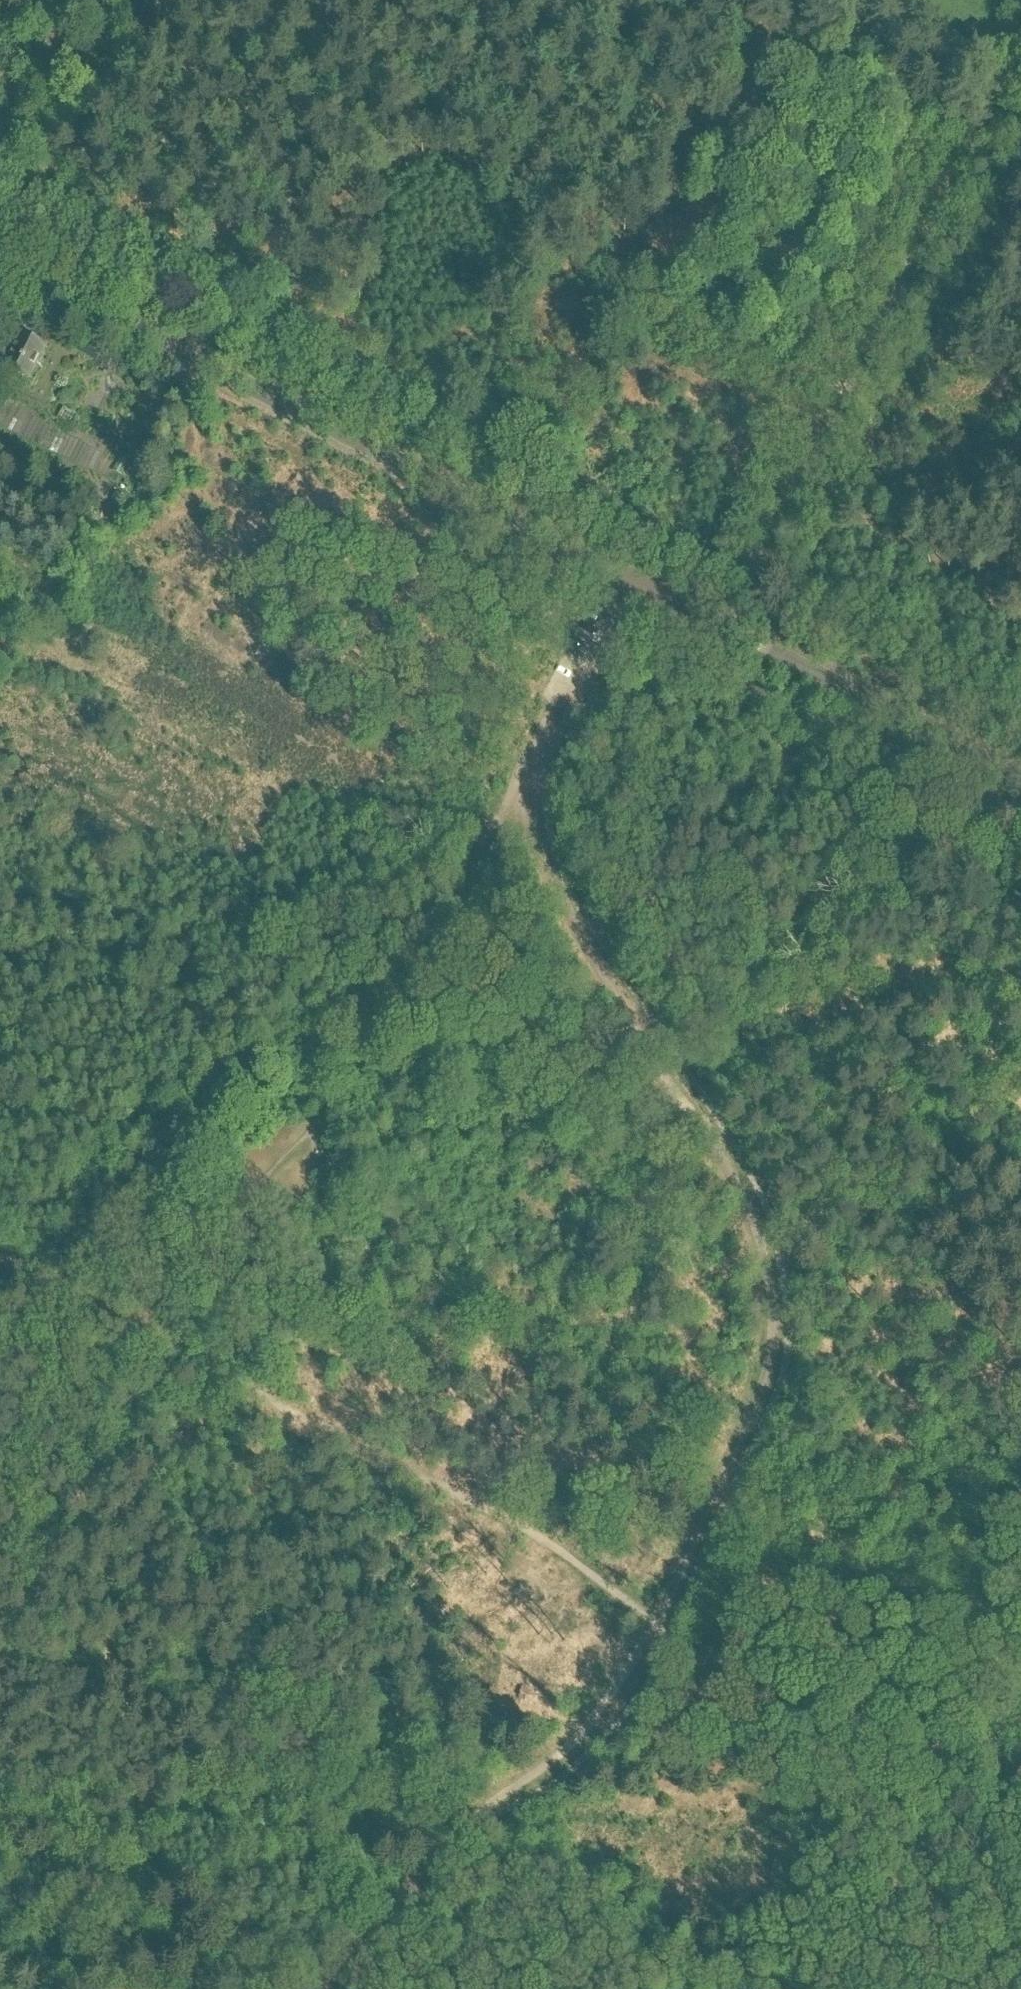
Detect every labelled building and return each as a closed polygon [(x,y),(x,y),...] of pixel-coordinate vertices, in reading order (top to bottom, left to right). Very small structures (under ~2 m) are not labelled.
[(5,368),(28,380),(45,347),(21,336),(12,355),(0,349),(0,365),(5,368)] [(923,1884),(913,1883),(912,1891),(922,1892),(923,1884)]
